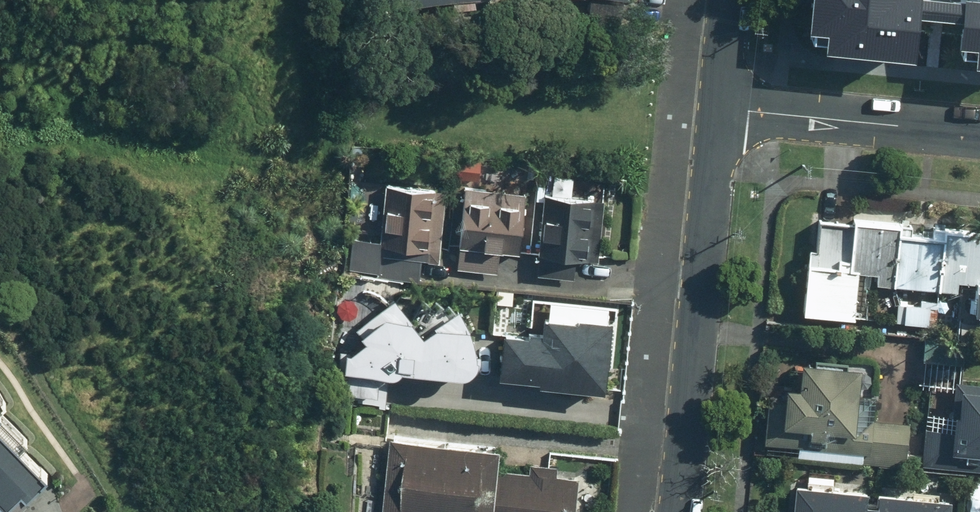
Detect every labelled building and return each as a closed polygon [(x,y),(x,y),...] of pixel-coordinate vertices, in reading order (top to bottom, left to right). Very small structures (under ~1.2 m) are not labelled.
[(413,13),(478,0),(410,0),(413,13)] [(811,36),(829,38),(828,55),(917,64),(921,20),(965,24),(962,51),(978,53),(976,71),(979,71),(979,3),(966,1),(965,5),(923,1),(923,0),(815,0),(811,36)] [(447,191),(433,191),(433,183),(365,180),(362,242),(352,241),(351,272),(383,273),(383,279),(422,280),(424,249),(445,250),(447,191)] [(500,254),(526,255),(529,196),(514,196),(514,191),(464,189),(460,271),(500,273),(500,254)] [(541,277),(568,278),(577,279),(578,253),(590,253),(591,234),(579,233),(580,223),(593,224),(594,204),(579,203),(580,196),(546,194),(541,277)] [(946,232),(946,241),(902,240),(903,228),(861,226),(860,230),(827,229),(826,254),(821,254),(821,267),(816,267),(814,312),(857,314),(859,268),(880,270),(879,287),(961,290),(962,281),(979,282),(979,234),(946,232)] [(939,323),(939,302),(922,301),(922,306),(908,305),(909,300),(895,299),(895,297),(881,296),(880,320),(939,323)] [(450,301),(448,300),(426,299),(413,317),(395,301),(362,330),(368,341),(354,354),(343,353),(341,391),(377,393),(378,368),(402,369),(402,361),(420,362),(420,366),(456,368),(456,372),(476,373),(477,346),(477,345),(477,342),(476,340),(476,338),(475,336),(474,333),(473,331),(473,329),(472,327),(471,325),(470,323),(468,321),(467,319),(466,317),(465,315),(463,314),(462,312),(460,310),(459,308),(457,307),(455,305),(454,304),(452,302),(450,301)] [(507,329),(506,355),(502,355),(502,363),(505,363),(505,375),(543,377),(542,384),(609,387),(611,320),(551,318),(550,331),(507,329)] [(965,338),(926,336),(925,361),(964,362),(965,338)] [(803,362),(802,386),(772,385),(769,443),(800,444),(799,458),(866,460),(866,453),(874,453),(875,422),(859,422),(861,365),(803,362)] [(961,396),(945,395),(945,411),(960,412),(960,432),(928,431),(927,466),(965,467),(966,448),(979,449),(979,385),(961,385),(961,396)] [(13,511),(16,511),(53,472),(0,422),(0,511),(12,511),(13,511)] [(911,424),(875,422),(874,453),(873,463),(910,464),(911,424)] [(583,477),(558,475),(558,469),(500,465),(501,448),(389,440),(384,511),(580,511),(583,477)] [(952,499),(881,494),(880,505),(868,504),(869,493),(798,488),(796,511),(951,511),(952,499)]
